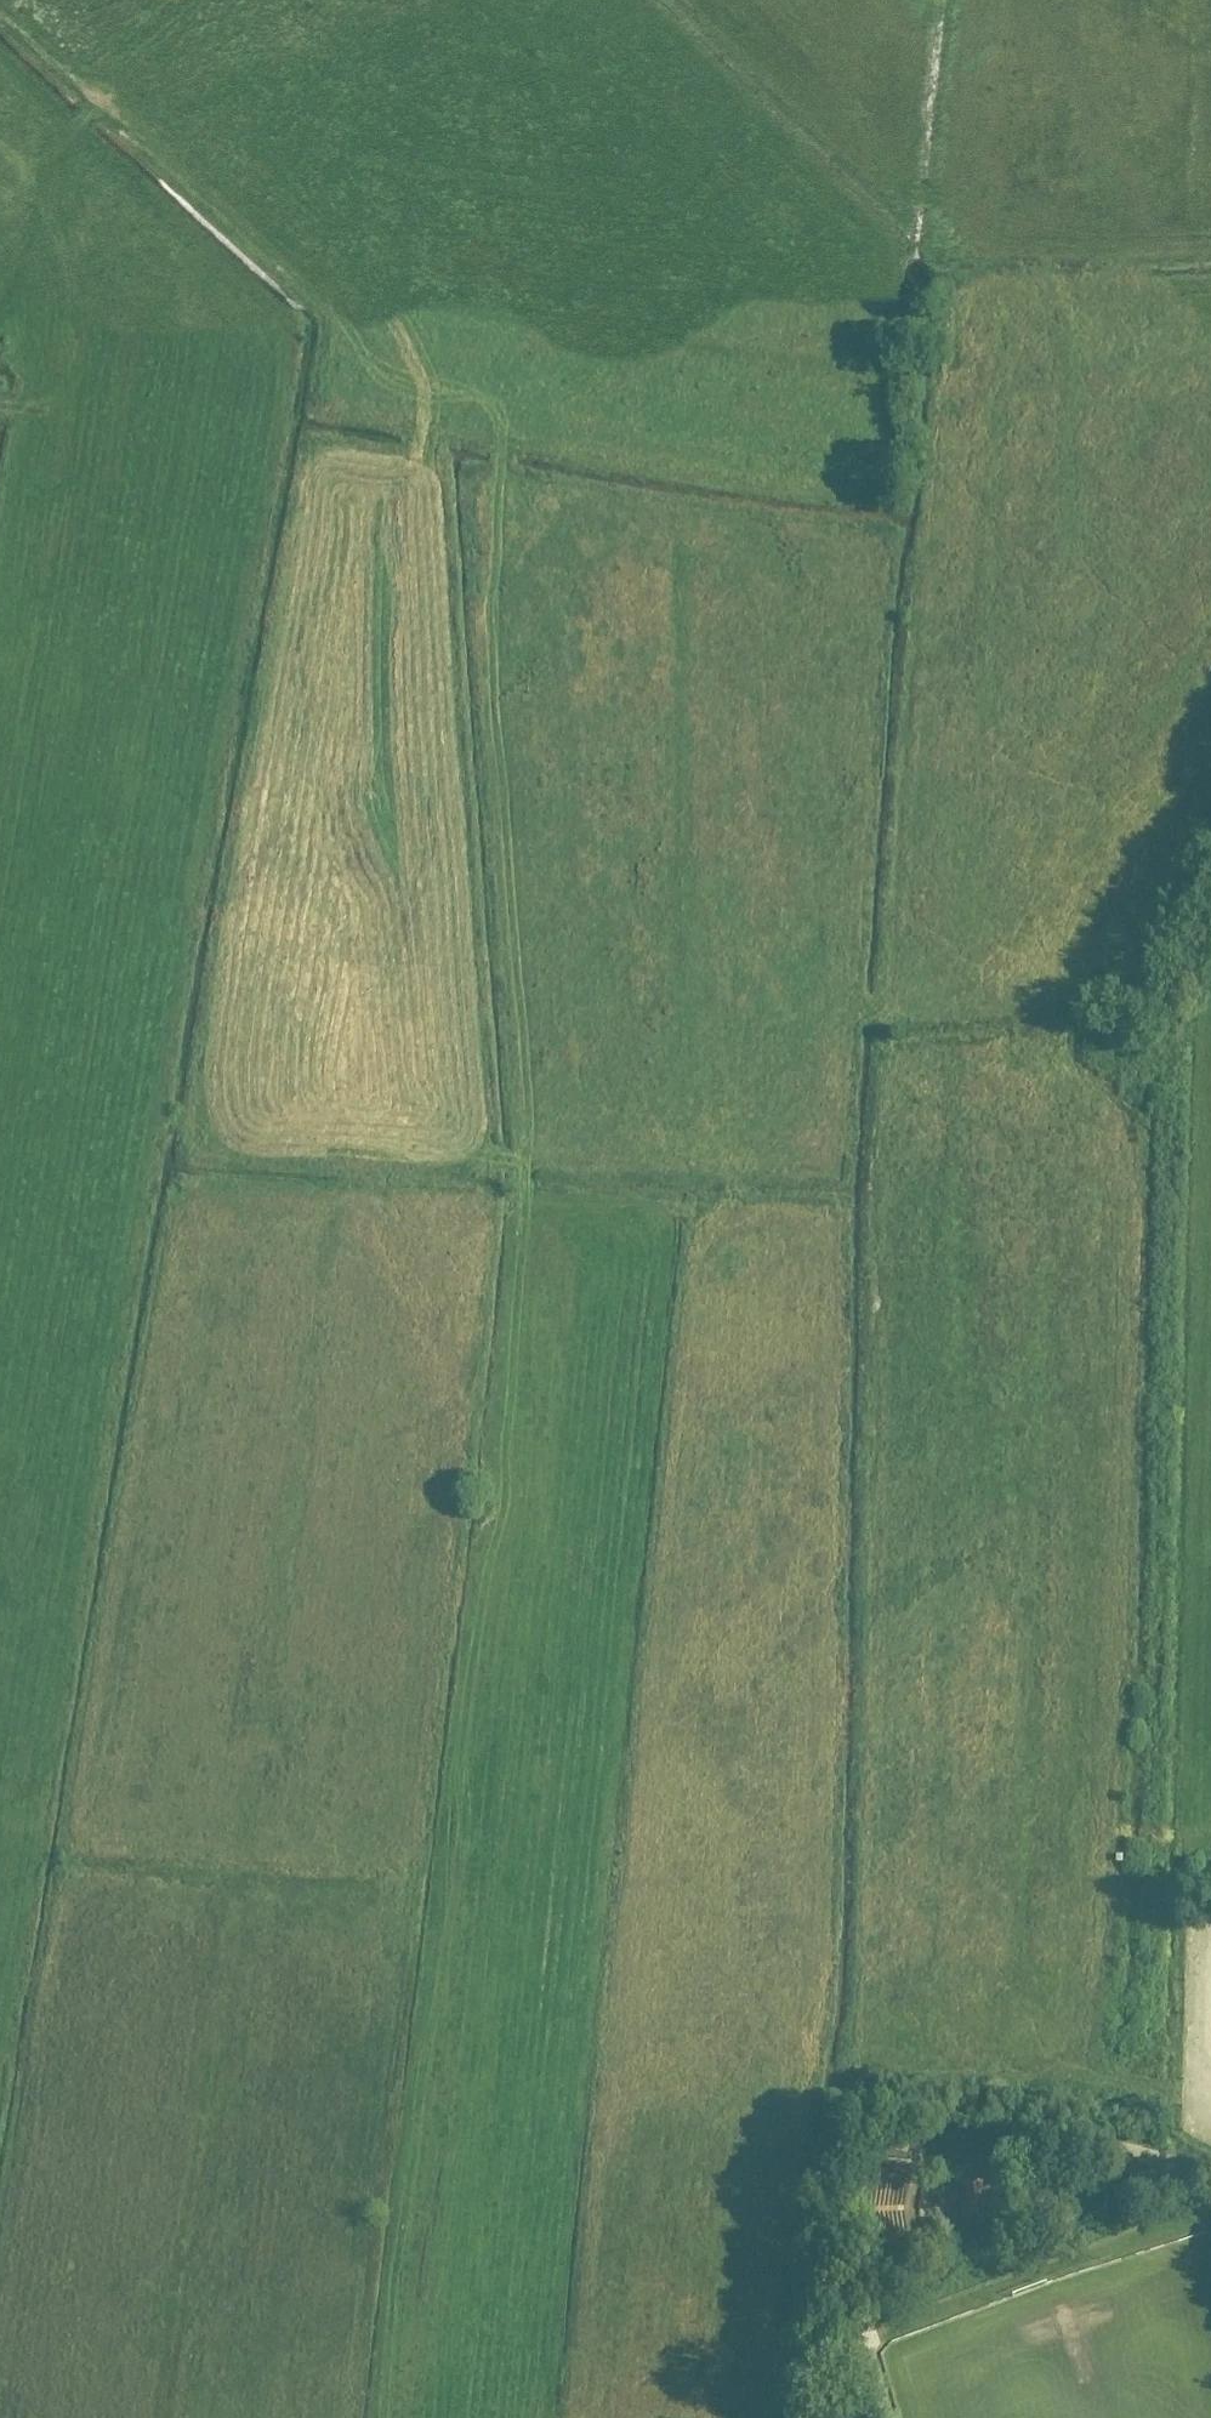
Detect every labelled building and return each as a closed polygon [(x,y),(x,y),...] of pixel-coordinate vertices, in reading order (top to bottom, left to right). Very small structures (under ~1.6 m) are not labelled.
[(877,2156),(905,2161),(908,2147),(880,2142),(877,2156)] [(962,2202),(959,2203),(962,2232),(984,2230),(980,2186),(961,2187),(962,2202)]
